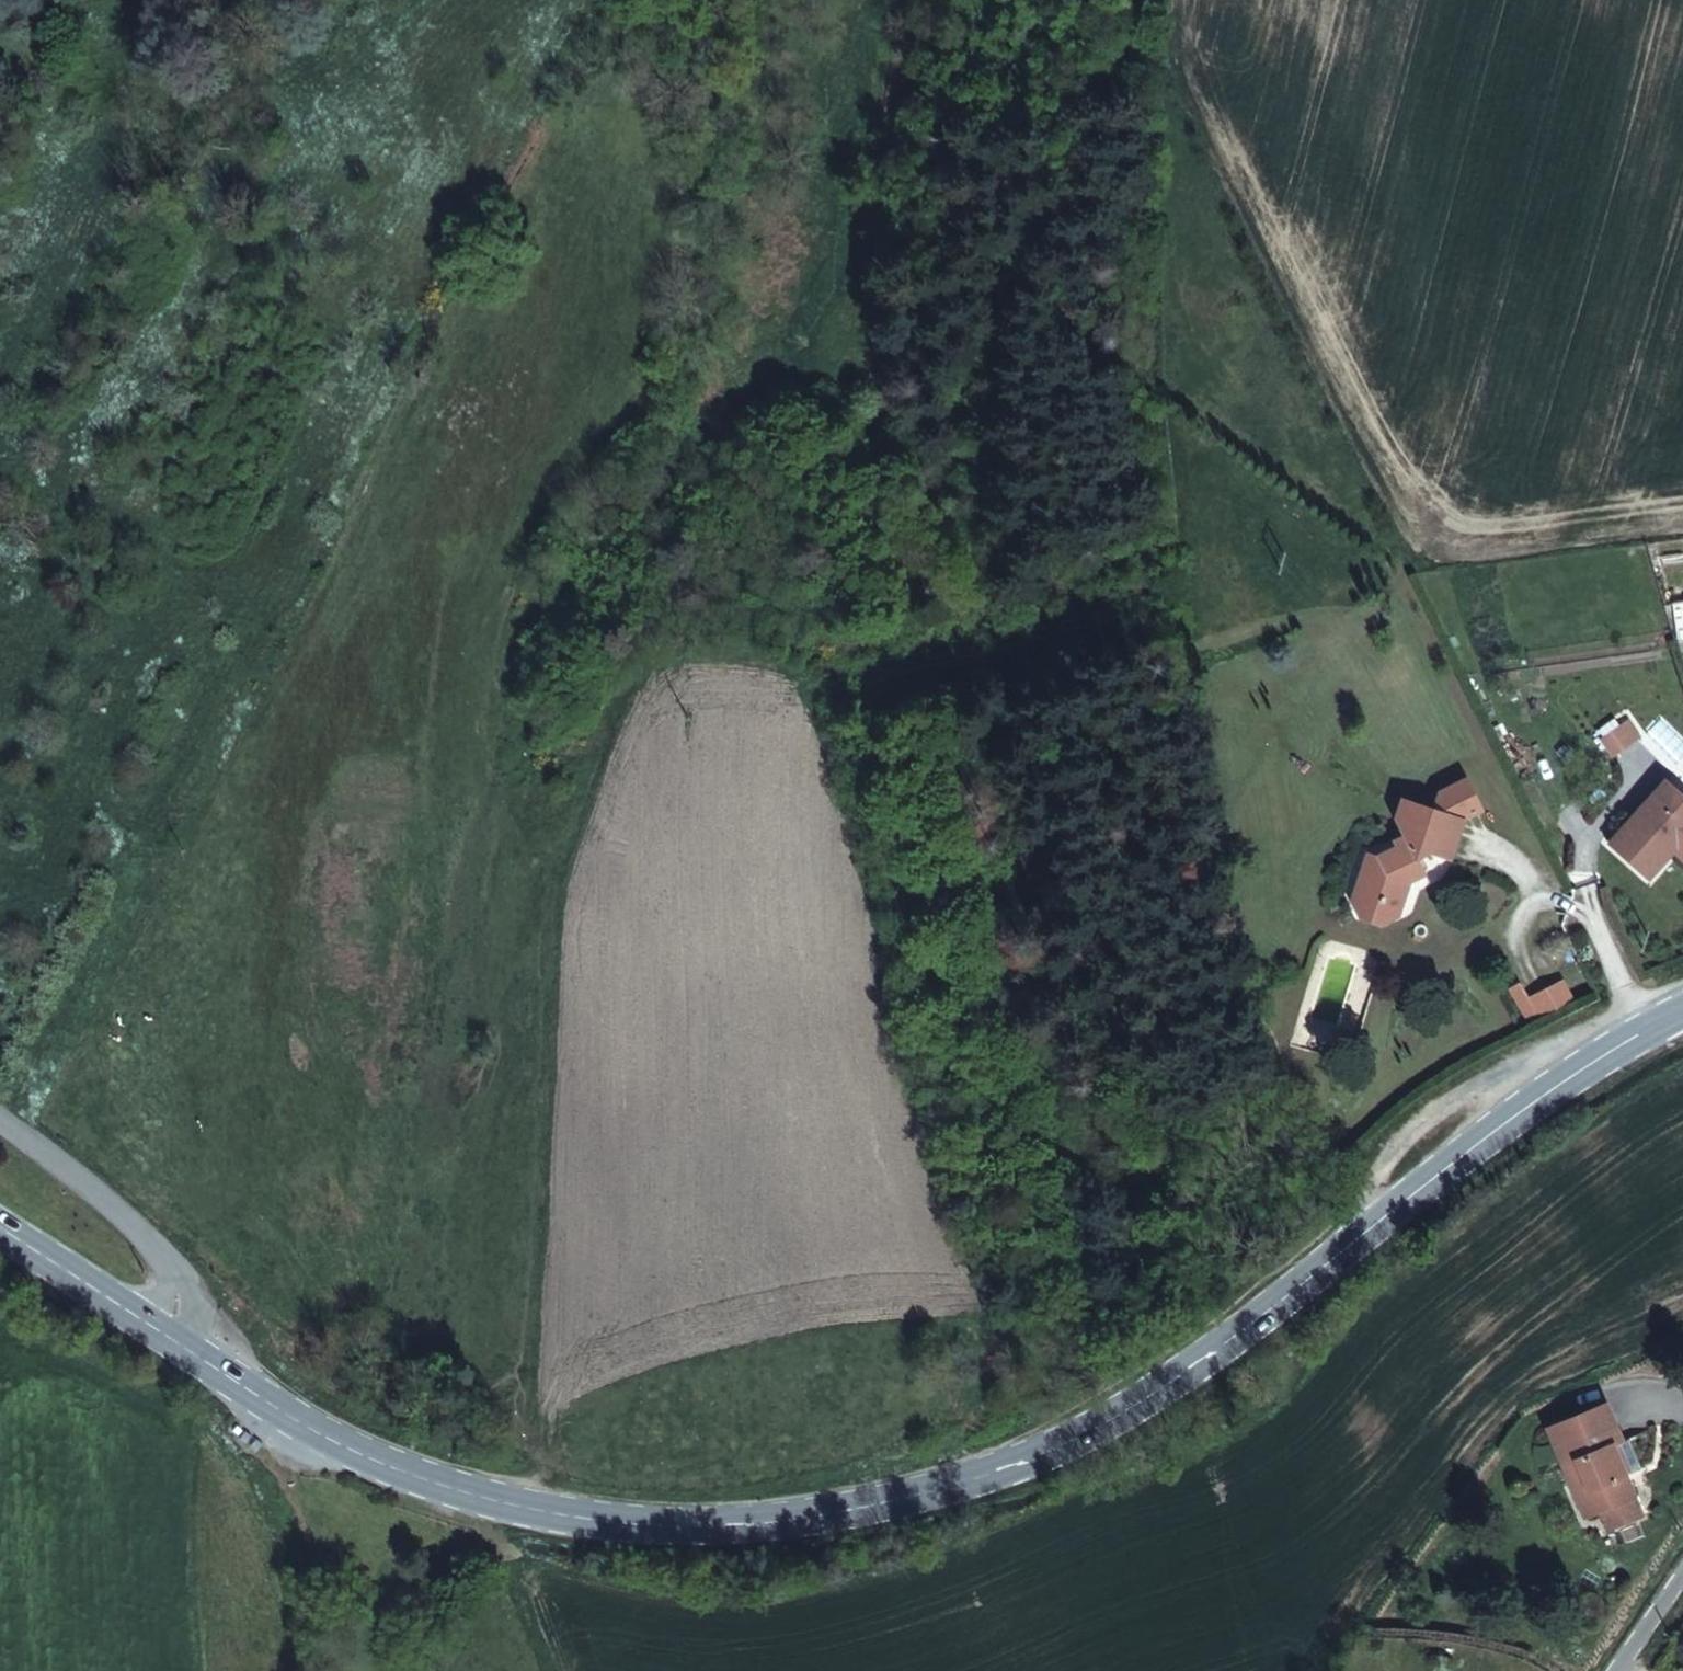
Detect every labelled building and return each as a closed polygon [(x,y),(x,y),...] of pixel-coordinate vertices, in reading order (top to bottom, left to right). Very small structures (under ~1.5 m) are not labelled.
[(1682,849),(1682,795),(1677,787),(1606,837),(1637,881),(1682,849)] [(1398,924),(1422,925),(1423,895),(1456,897),(1456,884),(1443,884),(1430,872),(1437,859),(1459,861),(1462,826),(1400,821),(1399,847),(1406,858),(1380,885),(1373,885),(1368,925),(1378,935),(1398,924)] [(1599,1427),(1543,1451),(1560,1490),(1569,1486),(1591,1538),(1609,1530),(1615,1545),(1638,1535),(1632,1520),(1610,1469),(1617,1466),(1599,1427)]
